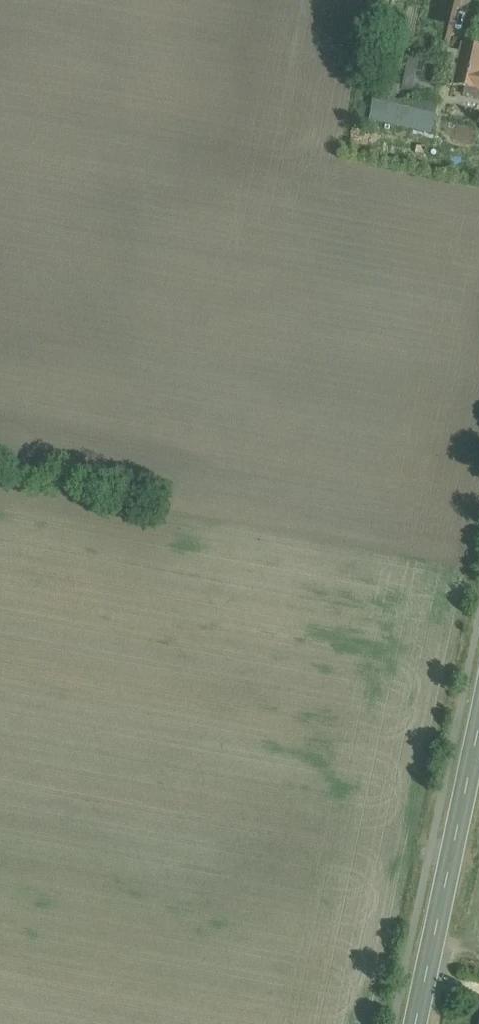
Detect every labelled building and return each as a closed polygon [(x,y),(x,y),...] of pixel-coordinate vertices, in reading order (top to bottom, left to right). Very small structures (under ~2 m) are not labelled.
[(463,40),(454,79),(478,85),(478,44),(463,40)]
